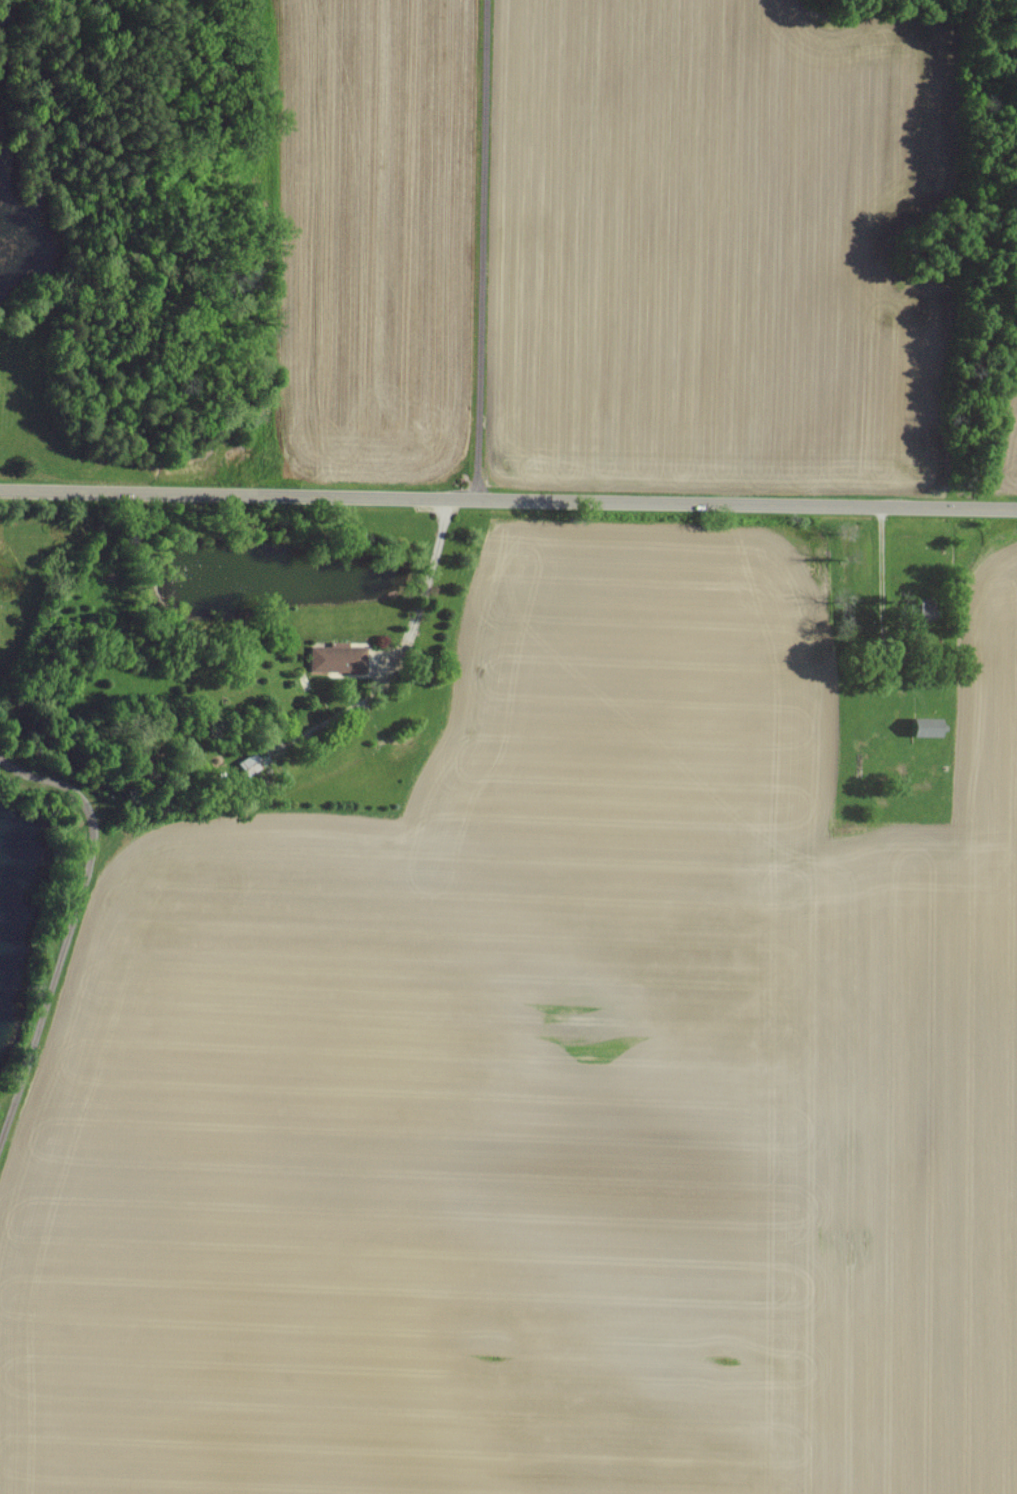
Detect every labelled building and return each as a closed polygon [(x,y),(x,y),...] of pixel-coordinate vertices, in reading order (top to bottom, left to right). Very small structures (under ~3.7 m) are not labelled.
[(310,670),(366,671),(367,645),(349,645),(349,641),(330,641),(330,645),(311,645),(310,670)] [(947,736),(947,718),(914,717),(913,735),(947,736)]
